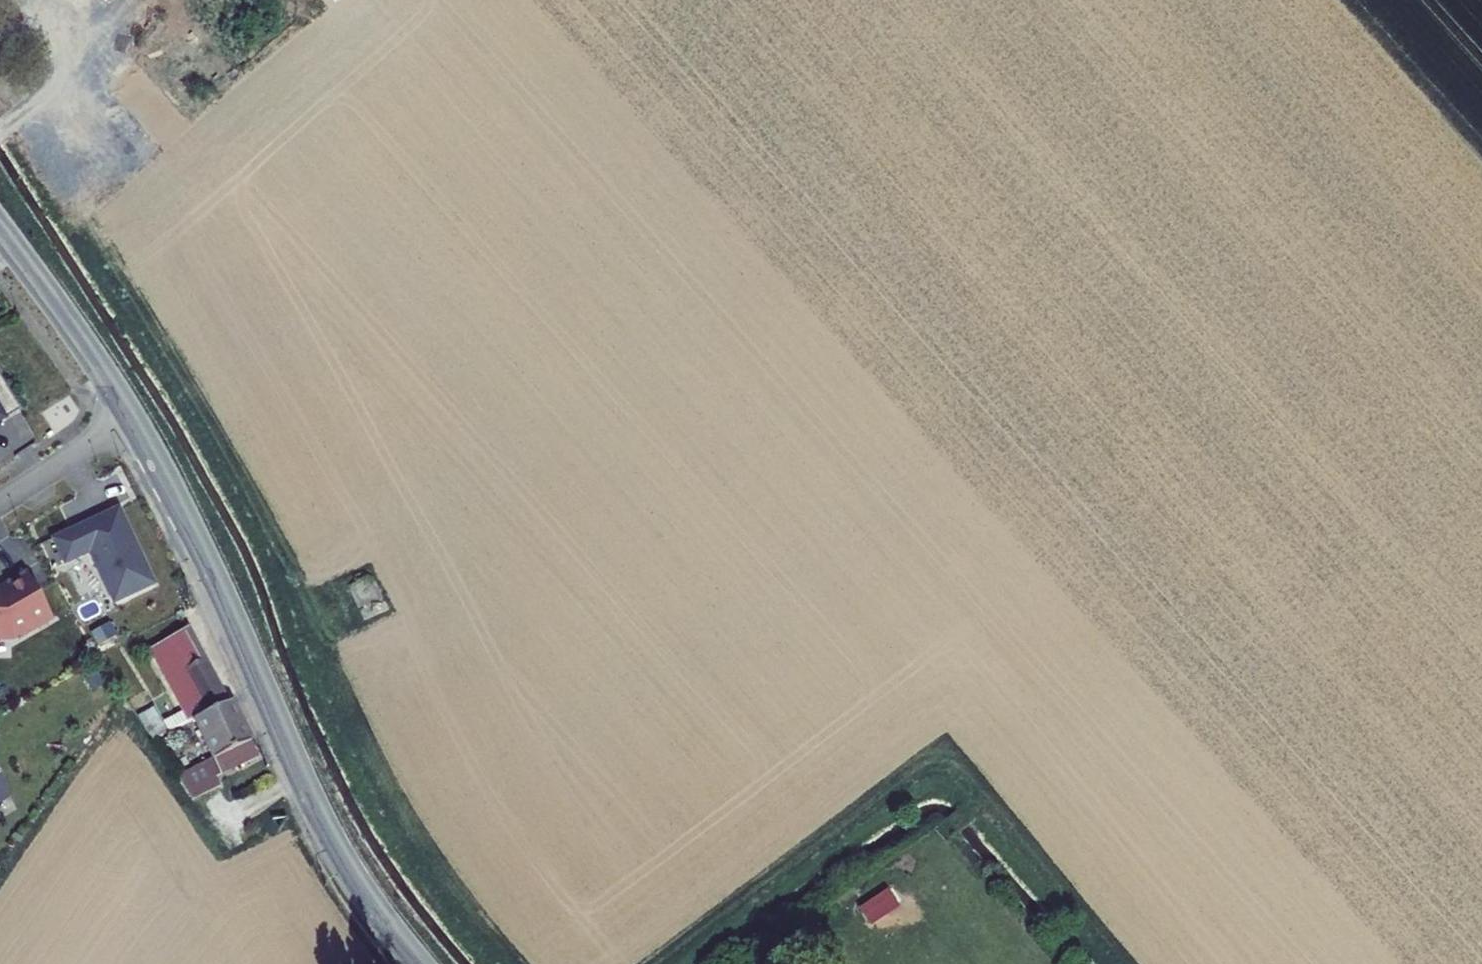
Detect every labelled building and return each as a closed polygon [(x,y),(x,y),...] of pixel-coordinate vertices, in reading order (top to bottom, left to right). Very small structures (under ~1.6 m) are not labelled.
[(0,380),(0,423),(19,412),(0,380)] [(117,510),(51,540),(63,566),(89,554),(112,604),(153,586),(117,510)] [(388,609),(371,568),(346,580),(362,621),(388,609)] [(11,637),(17,633),(19,638),(52,619),(25,571),(5,583),(8,588),(0,593),(0,636),(11,637)] [(148,652),(162,679),(191,638),(187,630),(148,652)] [(153,709),(136,717),(152,742),(193,720),(227,704),(191,638),(162,679),(180,712),(162,722),(153,709)] [(176,777),(191,800),(218,787),(214,778),(256,757),(231,702),(227,704),(193,720),(211,759),(176,777)] [(8,795),(0,781),(0,800),(8,795)]
